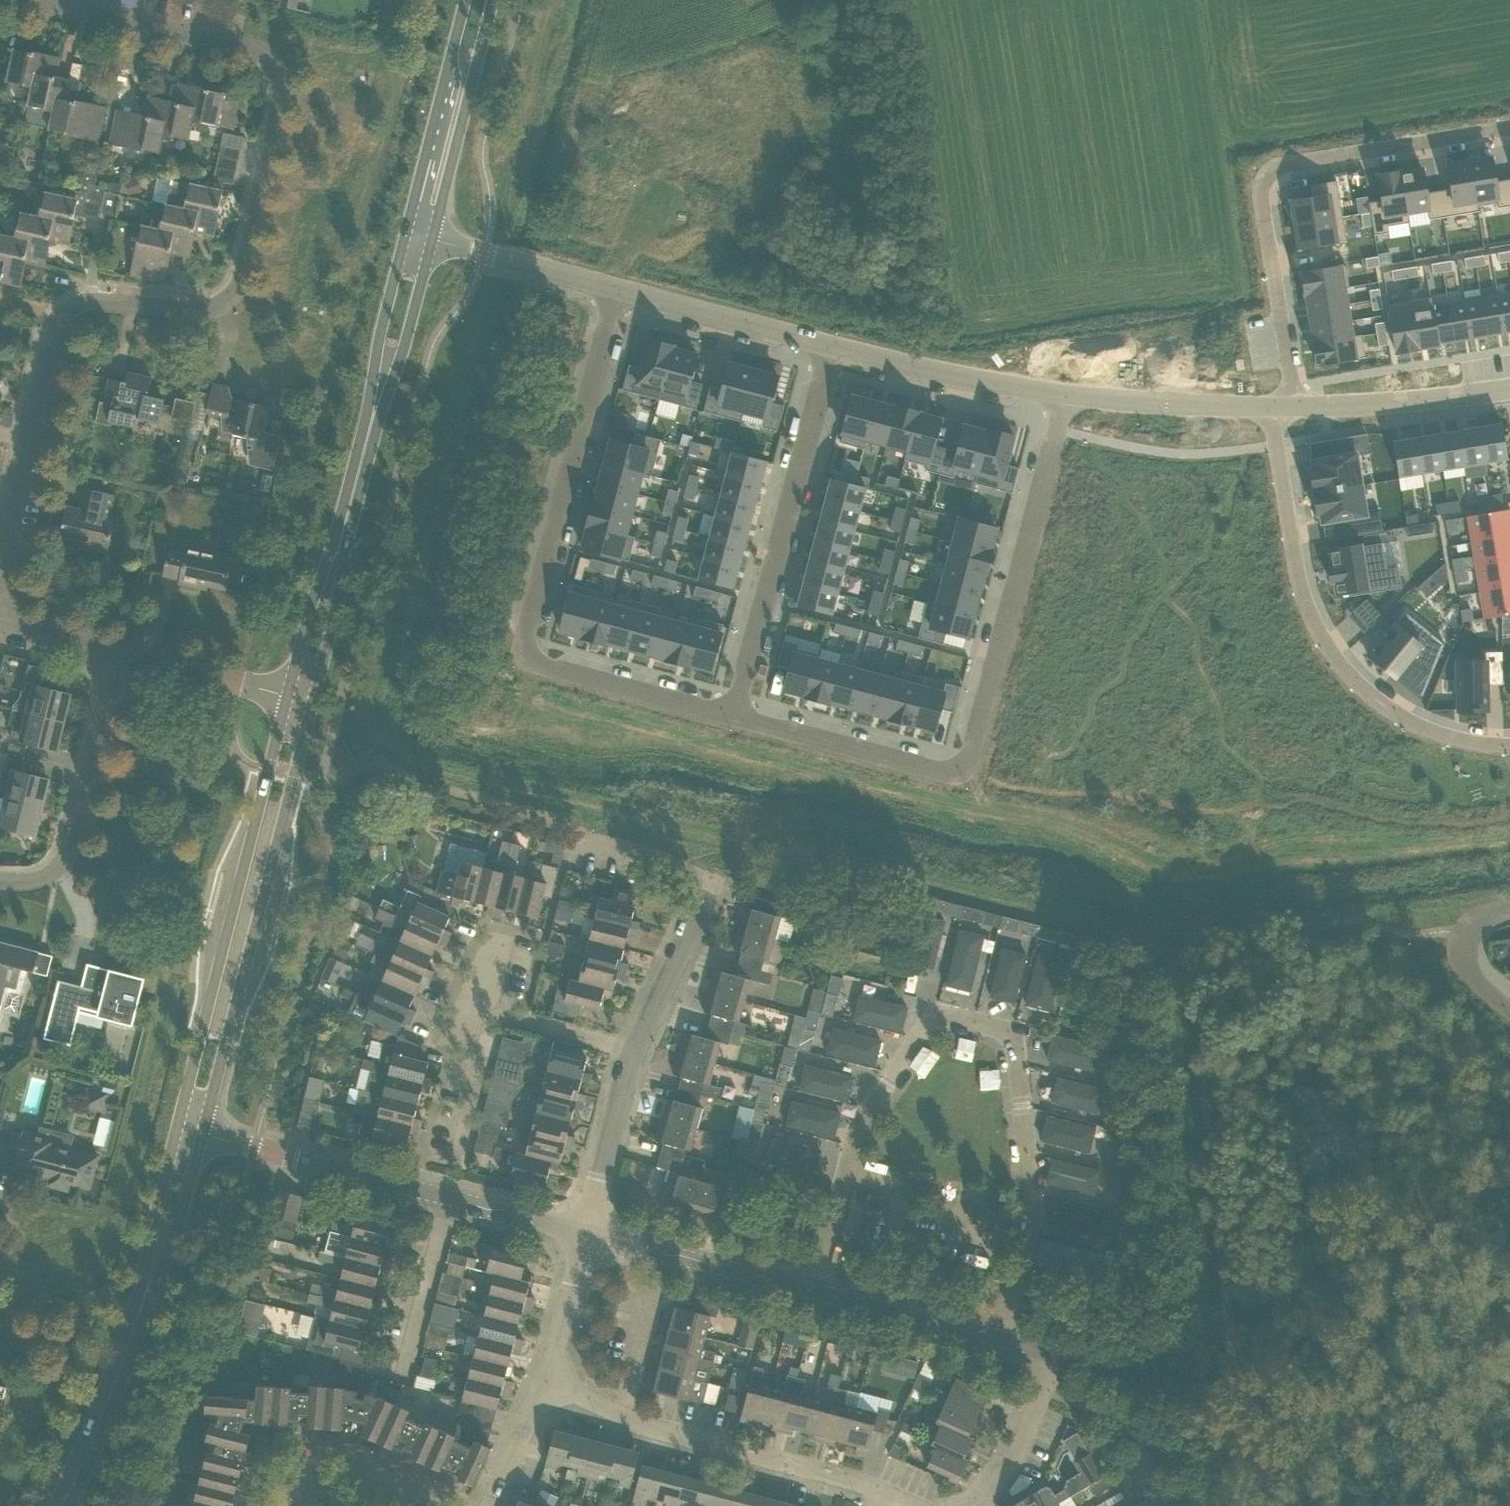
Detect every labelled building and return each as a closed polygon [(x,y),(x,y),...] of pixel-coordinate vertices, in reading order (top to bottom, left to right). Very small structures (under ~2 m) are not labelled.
[(35,73),(54,77),(58,58),(14,49),(7,81),(32,86),(33,86),(35,73)] [(79,83),(54,77),(35,73),(33,86),(32,86),(28,105),(53,110),(54,110),(56,98),(75,102),(79,83)] [(180,84),(176,103),(195,108),(193,120),(214,125),(218,126),(233,129),(239,102),(223,99),(224,94),(180,84)] [(104,108),(75,102),(56,98),(54,110),(53,110),(49,130),(97,140),(104,108)] [(151,98),(147,117),(166,121),(164,134),(188,140),(193,120),(195,108),(176,103),(151,98)] [(118,111),(114,130),(111,143),(160,153),(164,134),(166,121),(147,117),(118,111)] [(244,137),(224,133),(222,144),(241,148),(244,137)] [(219,156),(239,160),(241,148),(222,144),(219,156)] [(102,150),(88,146),(85,158),(99,161),(102,150)] [(217,168),(236,172),(239,160),(219,156),(217,168)] [(1469,161),(1476,202),(1496,198),(1498,208),(1509,206),(1509,194),(1508,180),(1495,182),(1491,158),(1469,161)] [(1451,189),(1438,191),(1443,217),(1476,211),(1474,202),(1476,202),(1469,161),(1447,165),(1451,189)] [(24,177),(26,168),(17,166),(15,175),(24,177)] [(234,184),(236,172),(217,168),(214,180),(223,182),(234,184)] [(1401,172),(1400,172),(1406,213),(1408,213),(1427,210),(1429,219),(1443,217),(1438,191),(1426,193),(1422,169),(1401,173),(1401,172)] [(101,210),(105,191),(106,188),(95,186),(97,174),(85,171),(80,192),(39,183),(36,195),(47,197),(42,219),(53,221),(49,239),(68,243),(76,209),(88,212),(89,207),(101,210)] [(1381,201),(1369,203),(1370,213),(1372,225),(1374,235),(1388,232),(1387,226),(1409,223),(1408,213),(1406,213),(1400,172),(1377,175),(1381,201)] [(172,180),(167,204),(186,209),(182,228),(194,230),(194,231),(213,235),(223,190),(222,190),(223,182),(214,180),(182,173),(172,180)] [(139,179),(127,181),(130,194),(142,191),(139,179)] [(1313,198),(1291,201),(1295,225),(1342,217),(1336,181),(1310,185),(1313,198)] [(106,188),(105,191),(118,194),(120,184),(108,182),(106,188)] [(101,210),(100,214),(115,217),(120,195),(118,194),(105,191),(101,210)] [(1366,201),(1356,203),(1358,215),(1368,213),(1366,201)] [(158,249),(170,252),(189,256),(194,231),(194,230),(182,228),(186,209),(167,204),(162,230),(158,249)] [(1370,213),(1361,215),(1363,227),(1372,225),(1370,213)] [(53,221),(42,219),(22,214),(16,239),(29,242),(25,260),(44,264),(49,239),(53,221)] [(1321,221),(1295,225),(1299,248),(1321,245),(1323,259),(1348,255),(1346,241),(1342,217),(1321,221)] [(164,280),(170,252),(158,249),(162,230),(142,226),(132,274),(164,280)] [(5,262),(1,281),(20,285),(25,260),(29,242),(16,239),(0,236),(0,261),(5,262)] [(1389,252),(1377,254),(1377,256),(1379,266),(1391,264),(1389,252)] [(1507,252),(1497,254),(1499,262),(1509,261),(1507,252)] [(1377,256),(1365,258),(1366,268),(1379,266),(1377,256)] [(1484,256),(1474,257),(1475,266),(1485,264),(1484,256)] [(1474,257),(1464,259),(1465,268),(1475,266),(1474,257)] [(1451,261),(1441,262),(1442,271),(1452,270),(1451,261)] [(1441,262),(1431,264),(1432,273),(1442,271),(1441,262)] [(1345,266),(1301,273),(1305,294),(1344,288),(1344,289),(1349,288),(1345,266)] [(1417,267),(1404,269),(1405,278),(1418,276),(1417,267)] [(1404,269),(1391,271),(1392,280),(1405,278),(1404,269)] [(1344,288),(1305,294),(1305,295),(1306,295),(1309,311),(1347,304),(1344,289),(1344,288)] [(1378,289),(1369,290),(1371,300),(1380,299),(1378,289)] [(1479,289),(1463,292),(1464,302),(1470,337),(1487,334),(1481,299),(1479,289)] [(1497,296),(1503,332),(1509,330),(1509,294),(1497,296)] [(1497,296),(1481,299),(1487,334),(1503,332),(1497,296)] [(1430,298),(1409,301),(1417,349),(1418,349),(1418,348),(1438,345),(1438,342),(1437,343),(1431,307),(1432,307),(1430,298)] [(1380,299),(1371,300),(1372,310),(1381,309),(1380,299)] [(1409,301),(1388,305),(1396,353),(1417,349),(1409,301)] [(1464,302),(1448,304),(1454,340),(1470,337),(1464,302)] [(1347,304),(1309,311),(1311,327),(1349,321),(1347,304)] [(1432,307),(1431,307),(1437,343),(1438,342),(1454,340),(1448,304),(1432,307)] [(1349,321),(1311,327),(1314,343),(1313,343),(1313,344),(1352,337),(1352,336),(1349,321)] [(1383,321),(1375,322),(1376,334),(1385,332),(1383,321)] [(1385,332),(1376,334),(1378,346),(1387,344),(1385,332)] [(1352,337),(1313,344),(1317,365),(1365,357),(1361,335),(1352,336),(1352,337)] [(629,365),(622,390),(659,399),(672,348),(673,349),(674,346),(649,340),(641,368),(629,365)] [(672,348),(659,399),(696,409),(702,384),(690,381),(697,355),(692,354),(692,351),(678,347),(677,350),(673,349),(672,348)] [(710,386),(704,411),(741,421),(744,412),(743,412),(754,370),(729,364),(722,390),(710,386)] [(741,421),(740,426),(762,431),(763,427),(777,431),(783,406),(771,402),(778,376),(773,375),(774,373),(759,369),(758,371),(754,370),(743,412),(744,412),(741,421)] [(100,402),(95,422),(111,426),(112,421),(128,425),(132,426),(134,417),(158,423),(159,418),(163,399),(148,395),(152,378),(127,372),(125,382),(110,378),(104,403),(100,402)] [(229,433),(233,434),(247,437),(248,445),(259,444),(254,466),(273,470),(281,435),(268,432),(265,428),(269,406),(240,400),(240,403),(232,401),(233,397),(229,387),(213,383),(208,403),(206,412),(232,418),(229,433)] [(846,422),(840,442),(864,449),(867,440),(866,439),(876,402),(853,396),(850,407),(848,407),(844,422),(846,422)] [(175,398),(171,417),(192,422),(196,403),(175,398)] [(876,402),(866,439),(867,440),(887,445),(896,408),(876,402)] [(896,408),(887,445),(907,450),(908,450),(917,413),(918,414),(919,412),(896,406),(896,408)] [(907,450),(904,459),(927,465),(926,470),(939,473),(946,449),(934,445),(940,419),(918,414),(917,413),(908,450),(907,450)] [(1501,424),(1479,427),(1485,463),(1507,459),(1501,424)] [(946,449),(939,473),(952,477),(955,468),(977,474),(978,474),(989,432),(988,432),(984,431),(985,429),(970,425),(969,427),(965,426),(958,452),(946,449)] [(1479,427),(1458,431),(1463,466),(1485,463),(1479,427)] [(977,474),(974,483),(1012,493),(1018,468),(1006,465),(1014,436),(988,430),(988,432),(989,432),(978,474),(977,474)] [(1458,431),(1436,434),(1442,470),(1463,466),(1458,431)] [(611,440),(605,463),(642,473),(642,474),(651,476),(661,440),(635,433),(632,445),(611,440)] [(683,434),(680,445),(690,447),(691,441),(692,437),(683,434)] [(1340,457),(1308,462),(1313,492),(1361,484),(1356,456),(1370,453),(1366,434),(1337,439),(1340,457)] [(1436,434),(1415,438),(1420,473),(1442,470),(1436,434)] [(179,475),(171,481),(185,485),(196,439),(188,437),(179,475)] [(1415,438),(1393,442),(1398,477),(1420,473),(1415,438)] [(690,447),(688,453),(698,455),(701,444),(691,441),(690,447)] [(732,452),(726,474),(761,483),(767,461),(732,452)] [(605,463),(599,484),(636,493),(642,474),(642,473),(605,463)] [(844,471),(841,481),(854,484),(857,474),(844,471)] [(690,474),(687,486),(696,488),(699,477),(690,474)] [(726,474),(721,495),(755,504),(761,483),(726,474)] [(857,474),(854,484),(864,487),(866,487),(867,488),(869,478),(857,474)] [(887,475),(885,485),(897,488),(900,479),(887,475)] [(831,478),(825,500),(860,509),(866,487),(854,484),(841,481),(831,478)] [(599,484),(594,505),(631,514),(636,493),(599,484)] [(1361,484),(1313,492),(1318,523),(1350,517),(1353,535),(1382,530),(1379,511),(1365,513),(1361,484)] [(687,486),(684,497),(693,500),(696,488),(687,486)] [(87,545),(108,549),(112,530),(115,516),(109,515),(113,494),(87,488),(83,504),(88,505),(86,510),(66,506),(59,539),(58,542),(73,546),(75,542),(78,531),(90,534),(87,545)] [(668,488),(665,501),(675,504),(678,491),(668,488)] [(1501,493),(1490,495),(1491,505),(1503,503),(1501,493)] [(721,495),(715,516),(750,525),(755,504),(721,495)] [(1490,495),(1478,497),(1479,507),(1491,505),(1490,495)] [(250,500),(241,539),(260,543),(269,504),(250,500)] [(825,500),(820,521),(854,530),(860,509),(825,500)] [(665,501),(662,514),(672,516),(675,504),(665,501)] [(1459,501),(1447,502),(1449,512),(1460,510),(1459,501)] [(1447,502),(1435,504),(1437,514),(1449,512),(1447,502)] [(594,505),(588,525),(625,535),(626,534),(631,514),(594,505)] [(896,506),(893,518),(902,520),(906,509),(896,506)] [(1468,516),(1472,542),(1509,536),(1509,509),(1468,516)] [(1416,515),(1405,517),(1406,526),(1418,524),(1416,515)] [(679,516),(676,527),(685,530),(688,518),(679,516)] [(715,516),(710,537),(744,546),(750,525),(715,516)] [(911,517),(907,529),(917,532),(920,519),(911,517)] [(893,518),(890,530),(899,532),(902,520),(893,518)] [(1447,531),(1457,530),(1455,518),(1445,520),(1447,531)] [(959,519),(953,542),(990,551),(996,529),(959,519)] [(820,521),(814,542),(849,551),(854,530),(820,521)] [(1406,526),(1405,526),(1407,535),(1432,531),(1431,522),(1429,522),(1418,524),(1406,526)] [(588,525),(582,549),(628,561),(635,537),(626,534),(625,535),(588,525)] [(676,527),(672,539),(682,542),(685,530),(676,527)] [(907,529),(904,542),(914,545),(917,532),(907,529)] [(657,530),(654,543),(664,545),(667,533),(657,530)] [(1472,542),(1477,567),(1509,561),(1509,536),(1472,542)] [(710,537),(704,557),(739,567),(744,546),(710,537)] [(814,542),(809,563),(843,572),(849,551),(814,542)] [(953,542),(948,562),(985,572),(984,573),(985,574),(992,551),(990,551),(953,542)] [(654,543),(651,555),(660,558),(664,545),(654,543)] [(1331,568),(1327,568),(1330,583),(1334,582),(1336,595),(1349,592),(1350,596),(1401,588),(1398,567),(1386,569),(1382,543),(1361,546),(1361,544),(1328,549),(1331,568)] [(234,556),(214,552),(186,545),(185,552),(169,548),(163,575),(179,579),(179,583),(195,587),(196,583),(226,589),(234,556)] [(885,548),(882,560),(891,562),(894,551),(885,548)] [(704,557),(698,579),(733,588),(739,567),(704,557)] [(591,558),(588,568),(601,571),(604,561),(591,558)] [(1454,571),(1463,569),(1461,558),(1452,559),(1454,571)] [(667,559),(664,570),(674,573),(677,561),(667,559)] [(899,559),(896,571),(906,574),(909,561),(899,559)] [(882,560),(879,571),(888,574),(891,562),(882,560)] [(604,561),(601,571),(614,575),(616,565),(604,561)] [(1477,567),(1481,592),(1509,587),(1509,561),(1477,567)] [(948,562),(942,583),(979,593),(984,573),(985,572),(948,562)] [(1445,562),(1418,586),(1420,589),(1432,578),(1438,586),(1448,577),(1445,562)] [(809,563),(803,584),(838,593),(843,572),(809,563)] [(633,569),(630,579),(643,582),(645,572),(633,569)] [(1456,582),(1465,581),(1463,569),(1454,571),(1456,582)] [(896,571),(893,584),(903,586),(906,574),(896,571)] [(645,572),(643,582),(664,588),(666,578),(645,572)] [(666,578),(664,588),(676,591),(679,581),(666,578)] [(937,603),(937,604),(974,614),(979,593),(942,583),(937,603)] [(803,584),(797,605),(832,615),(838,593),(803,584)] [(564,620),(561,631),(583,637),(584,637),(595,595),(596,595),(597,591),(573,585),(568,605),(565,604),(561,619),(564,620)] [(696,586),(693,595),(705,599),(708,589),(696,586)] [(1481,592),(1485,618),(1501,615),(1509,613),(1509,587),(1481,592)] [(708,589),(705,599),(718,602),(721,592),(708,589)] [(874,590),(871,601),(880,604),(883,592),(874,590)] [(583,637),(582,638),(605,644),(605,643),(605,642),(614,605),(615,606),(617,601),(596,595),(595,595),(584,637),(583,637)] [(635,611),(625,648),(646,653),(656,616),(657,617),(660,607),(637,601),(634,611),(635,611)] [(871,601),(868,613),(877,616),(880,604),(871,601)] [(927,601),(918,637),(943,644),(946,631),(967,637),(974,614),(937,604),(937,603),(927,601)] [(614,605),(605,642),(605,643),(625,648),(635,611),(634,611),(615,606),(614,605)] [(1462,621),(1472,620),(1470,608),(1460,610),(1462,621)] [(1501,615),(1501,633),(1509,632),(1509,613),(1501,615)] [(656,616),(646,653),(666,659),(667,659),(677,622),(657,617),(656,616)] [(698,628),(688,664),(689,665),(711,671),(714,660),(716,660),(720,645),(718,644),(723,624),(699,618),(697,627),(698,628)] [(666,659),(666,660),(689,666),(689,665),(688,664),(698,628),(697,627),(677,622),(667,659),(666,659)] [(835,623),(833,633),(845,636),(848,626),(835,623)] [(1394,623),(1367,655),(1391,674),(1394,670),(1398,673),(1403,667),(1427,686),(1444,644),(1428,630),(1418,643),(1396,624),(1394,623)] [(848,626),(845,636),(858,639),(860,629),(848,626)] [(871,632),(868,642),(881,645),(883,635),(871,632)] [(898,639),(895,649),(908,652),(911,643),(898,639)] [(784,640),(777,665),(790,669),(784,690),(806,696),(807,696),(817,659),(818,659),(819,655),(797,649),(798,644),(784,640)] [(911,643),(908,652),(920,656),(923,646),(911,643)] [(1484,662),(1458,663),(1459,709),(1459,710),(1473,710),(1473,711),(1480,711),(1480,710),(1487,710),(1486,684),(1502,684),(1502,652),(1484,652),(1484,662)] [(806,696),(806,697),(829,703),(829,702),(828,702),(838,665),(818,659),(817,659),(807,696),(806,696)] [(13,706),(12,709),(28,713),(62,721),(69,694),(40,687),(45,668),(29,664),(24,683),(21,696),(13,706)] [(838,665),(828,702),(829,702),(849,707),(859,670),(838,665)] [(859,670),(849,707),(870,713),(879,676),(859,670)] [(890,718),(889,719),(912,725),(912,724),(911,724),(921,687),(922,687),(925,678),(902,672),(899,681),(900,681),(891,718),(890,718)] [(879,676),(870,713),(890,718),(891,718),(900,681),(899,681),(879,676)] [(921,687),(911,724),(912,724),(934,730),(940,708),(952,712),(959,687),(945,683),(943,692),(922,687),(921,687)] [(55,749),(62,721),(12,709),(8,727),(12,728),(10,737),(55,749)] [(7,798),(41,807),(48,780),(28,775),(21,773),(24,762),(8,758),(5,769),(2,768),(0,778),(0,782),(11,784),(7,798)] [(41,807),(7,798),(3,813),(0,812),(0,825),(34,834),(41,807)] [(369,807),(367,813),(369,820),(382,817),(379,804),(369,807)] [(483,867),(475,901),(488,905),(486,913),(493,915),(509,855),(512,843),(503,841),(496,870),(483,867)] [(509,855),(493,915),(501,917),(503,909),(516,912),(525,877),(513,874),(517,857),(520,845),(512,843),(509,855)] [(554,853),(551,865),(559,867),(562,855),(554,853)] [(437,890),(435,890),(428,905),(450,915),(455,905),(459,907),(461,898),(475,901),(483,867),(462,861),(459,874),(442,870),(437,890)] [(538,881),(525,877),(516,912),(530,915),(528,924),(536,926),(544,896),(551,898),(559,867),(551,865),(543,863),(538,881)] [(444,929),(450,915),(428,905),(435,890),(410,879),(408,883),(406,883),(396,906),(383,900),(379,908),(392,914),(449,939),(452,932),(444,929)] [(595,918),(638,929),(640,922),(631,919),(635,906),(630,904),(633,891),(616,886),(612,900),(600,897),(595,918)] [(922,907),(943,913),(947,901),(925,895),(922,907)] [(746,907),(740,928),(775,938),(781,917),(788,919),(791,909),(792,907),(776,902),(757,897),(753,909),(746,907)] [(557,909),(573,913),(575,903),(559,899),(557,909)] [(964,906),(961,917),(982,923),(985,911),(964,906)] [(400,941),(432,955),(438,943),(446,946),(449,939),(392,914),(379,908),(375,917),(389,923),(384,934),(400,941)] [(949,914),(924,908),(912,958),(937,964),(949,914)] [(573,913),(557,909),(555,918),(571,922),(573,913)] [(823,917),(820,926),(836,930),(839,921),(823,917)] [(362,924),(348,918),(342,932),(356,938),(362,924)] [(636,937),(638,929),(595,918),(589,939),(624,948),(627,935),(636,937)] [(1019,920),(1016,932),(1038,937),(1041,926),(1019,920)] [(986,930),(961,924),(948,980),(972,986),(986,930)] [(761,969),(761,970),(772,973),(777,975),(780,963),(769,960),(775,938),(740,928),(734,949),(741,951),(738,963),(761,969)] [(1055,942),(1077,947),(1080,935),(1058,930),(1055,942)] [(880,933),(876,946),(896,952),(900,938),(880,933)] [(352,943),(340,938),(332,953),(345,959),(352,943)] [(584,960),(627,971),(629,964),(621,961),(624,948),(589,939),(584,960)] [(7,986),(16,989),(22,968),(47,975),(53,956),(39,952),(39,951),(0,941),(0,1011),(7,986)] [(426,968),(432,955),(400,941),(394,953),(378,945),(374,953),(431,979),(435,972),(426,968)] [(546,950),(563,954),(565,945),(549,941),(546,950)] [(992,992),(993,992),(1017,998),(1029,948),(1005,942),(992,992)] [(1066,949),(1042,943),(1028,999),(1052,1005),(1066,949)] [(1505,945),(1493,947),(1495,959),(1502,958),(1506,953),(1505,945)] [(563,954),(546,950),(544,960),(560,964),(563,954)] [(858,951),(855,959),(877,966),(879,957),(858,951)] [(382,980),(414,995),(420,982),(428,986),(431,979),(374,953),(371,961),(387,969),(382,980)] [(331,957),(322,977),(335,983),(344,962),(331,957)] [(579,981),(613,990),(617,976),(625,978),(627,971),(584,960),(579,981)] [(716,969),(710,991),(745,1000),(751,980),(758,981),(761,970),(761,969),(738,963),(735,975),(716,969)] [(111,970),(87,964),(82,986),(59,980),(44,1038),(58,1042),(58,1041),(70,1044),(80,1007),(105,1013),(104,1018),(133,1026),(143,984),(109,975),(111,970)] [(889,969),(885,984),(897,987),(901,972),(889,969)] [(761,970),(758,981),(769,985),(772,973),(761,970)] [(357,993),(413,1018),(417,1011),(408,1007),(411,1003),(414,995),(382,980),(377,992),(360,985),(357,993)] [(611,997),(613,990),(579,981),(578,983),(570,981),(567,991),(558,988),(552,1012),(577,1018),(581,1004),(599,1009),(603,995),(611,997)] [(345,987),(341,995),(353,1001),(347,1013),(364,1020),(369,1023),(378,1027),(379,1027),(396,1035),(402,1022),(410,1025),(413,1018),(357,993),(345,987)] [(814,987),(811,998),(822,1001),(825,990),(814,987)] [(910,1003),(861,990),(854,1014),(904,1027),(910,1003)] [(745,1000),(710,991),(704,1012),(712,1014),(708,1026),(731,1032),(745,1036),(749,1025),(739,1022),(745,1000)] [(827,992),(821,1014),(833,1017),(838,995),(827,992)] [(369,1023),(366,1030),(376,1034),(379,1027),(378,1027),(369,1023)] [(834,1023),(828,1047),(877,1060),(883,1036),(834,1023)] [(792,1025),(787,1046),(798,1049),(803,1028),(792,1025)] [(728,1044),(731,1032),(708,1026),(705,1037),(686,1032),(680,1053),(715,1063),(721,1042),(728,1044)] [(803,1028),(798,1049),(810,1052),(815,1031),(803,1028)] [(1101,1042),(1052,1029),(1045,1054),(1095,1066),(1101,1042)] [(728,1042),(728,1043),(740,1046),(743,1036),(731,1033),(728,1042)] [(371,1070),(431,1086),(433,1078),(425,1076),(428,1062),(419,1059),(423,1046),(398,1036),(396,1045),(383,1042),(379,1058),(374,1056),(373,1061),(364,1059),(362,1068),(371,1070)] [(523,1041),(503,1036),(498,1057),(523,1064),(526,1052),(521,1051),(523,1041)] [(555,1039),(547,1071),(590,1081),(592,1074),(583,1072),(587,1058),(575,1055),(578,1045),(555,1039)] [(36,1042),(33,1056),(48,1060),(52,1046),(36,1042)] [(971,1068),(976,1050),(956,1044),(951,1062),(971,1068)] [(1123,1048),(1112,1045),(1106,1067),(1118,1070),(1123,1048)] [(680,1053),(674,1075),(682,1077),(678,1088),(701,1095),(705,1084),(709,1085),(715,1063),(680,1053)] [(326,1058),(315,1055),(312,1067),(323,1070),(326,1058)] [(355,1056),(353,1065),(362,1068),(364,1059),(355,1056)] [(523,1064),(498,1057),(492,1079),(522,1087),(523,1084),(522,1081),(522,1078),(520,1076),(523,1064)] [(856,1073),(807,1060),(800,1084),(849,1097),(856,1073)] [(780,1063),(775,1084),(786,1087),(792,1066),(780,1063)] [(371,1070),(366,1091),(383,1095),(417,1104),(421,1091),(429,1093),(431,1086),(371,1070)] [(590,1081),(547,1071),(544,1083),(533,1080),(531,1089),(584,1102),(586,1095),(578,1092),(581,1080),(590,1082),(590,1081)] [(1106,1085),(1057,1071),(1057,1072),(1050,1096),(1099,1109),(1106,1085)] [(325,1080),(310,1076),(303,1101),(319,1105),(325,1080)] [(89,1087),(84,1107),(101,1111),(105,1113),(107,1105),(110,1092),(103,1090),(106,1080),(94,1078),(92,1087),(89,1087)] [(106,1080),(103,1090),(111,1092),(113,1093),(116,1089),(118,1081),(106,1078),(106,1080)] [(522,1087),(492,1079),(487,1100),(512,1106),(515,1096),(518,1093),(520,1091),(522,1089),(522,1087)] [(751,1083),(749,1093),(757,1095),(760,1085),(751,1083)] [(1115,1087),(1110,1109),(1122,1112),(1127,1090),(1115,1087)] [(662,1119),(696,1129),(702,1108),(698,1107),(701,1095),(678,1088),(675,1100),(668,1098),(662,1119)] [(377,1116),(421,1127),(423,1119),(414,1117),(417,1104),(383,1095),(366,1091),(361,1089),(355,1111),(377,1117),(377,1116)] [(584,1102),(531,1089),(529,1098),(539,1101),(536,1112),(570,1121),(574,1108),(582,1110),(584,1102)] [(793,1096),(787,1120),(836,1134),(843,1109),(793,1096)] [(754,1109),(751,1120),(763,1123),(768,1101),(757,1098),(754,1109)] [(509,1120),(512,1106),(487,1100),(483,1113),(509,1120)] [(303,1101),(297,1126),(312,1130),(319,1105),(303,1101)] [(101,1111),(100,1117),(114,1121),(117,1108),(107,1105),(105,1113),(101,1111)] [(738,1105),(730,1137),(746,1141),(747,1138),(751,1120),(754,1109),(738,1105)] [(1046,1110),(1039,1135),(1089,1148),(1095,1123),(1046,1110)] [(377,1117),(355,1111),(352,1121),(362,1123),(359,1134),(407,1146),(410,1132),(419,1135),(421,1127),(377,1116),(377,1117)] [(524,1121),(521,1131),(574,1144),(576,1136),(567,1134),(570,1121),(536,1112),(533,1124),(524,1121)] [(696,1129),(662,1119),(656,1140),(663,1143),(660,1154),(683,1161),(686,1149),(690,1151),(696,1129)] [(40,1126),(38,1135),(24,1131),(24,1134),(13,1131),(9,1146),(20,1149),(15,1168),(50,1177),(48,1185),(67,1190),(69,1182),(80,1185),(89,1187),(97,1156),(78,1151),(70,1149),(74,1135),(40,1126)] [(499,1136),(479,1131),(478,1135),(477,1136),(476,1141),(496,1146),(499,1136)] [(526,1154),(525,1154),(560,1163),(563,1149),(572,1152),(574,1144),(521,1131),(519,1141),(528,1143),(526,1154)] [(717,1134),(714,1144),(724,1147),(728,1137),(717,1134)] [(817,1171),(823,1147),(774,1134),(768,1158),(817,1171)] [(741,1159),(753,1162),(758,1141),(747,1138),(746,1141),(741,1159)] [(496,1146),(476,1141),(474,1150),(494,1156),(496,1146)] [(558,1170),(560,1163),(525,1154),(517,1152),(511,1173),(546,1182),(549,1168),(558,1170)] [(1100,1165),(1051,1152),(1045,1177),(1094,1190),(1100,1165)] [(660,1154),(657,1166),(667,1169),(659,1199),(692,1208),(702,1174),(681,1168),(683,1161),(660,1154)] [(702,1174),(692,1208),(714,1215),(719,1196),(731,1199),(737,1176),(725,1172),(723,1180),(702,1174)] [(1119,1189),(1113,1210),(1125,1213),(1130,1192),(1119,1189)] [(867,1190),(856,1233),(872,1236),(882,1194),(867,1190)] [(280,1191),(274,1216),(278,1217),(296,1222),(303,1196),(280,1191)] [(638,1193),(627,1196),(628,1201),(631,1212),(641,1209),(642,1209),(641,1205),(638,1193)] [(1104,1208),(1055,1195),(1048,1219),(1097,1232),(1104,1208)] [(762,1211),(759,1221),(769,1224),(772,1214),(762,1211)] [(386,1245),(394,1248),(396,1240),(388,1238),(391,1223),(357,1215),(354,1227),(338,1223),(333,1221),(331,1231),(335,1232),(386,1245)] [(278,1217),(273,1234),(292,1238),(296,1222),(278,1217)] [(931,1226),(927,1242),(954,1249),(958,1233),(931,1226)] [(325,1252),(389,1268),(391,1261),(382,1258),(386,1245),(335,1232),(331,1231),(325,1252)] [(1093,1246),(1044,1233),(1038,1257),(1087,1271),(1093,1246)] [(271,1240),(269,1245),(279,1248),(280,1242),(271,1240)] [(495,1273),(530,1281),(531,1274),(523,1272),(527,1258),(492,1249),(486,1272),(495,1274),(495,1273)] [(340,1278),(375,1287),(379,1273),(387,1276),(389,1268),(325,1252),(320,1250),(318,1260),(343,1267),(340,1278)] [(449,1262),(465,1266),(466,1266),(475,1268),(477,1259),(452,1252),(449,1262)] [(262,1266),(259,1280),(268,1282),(271,1269),(262,1266)] [(447,1273),(444,1282),(444,1283),(460,1287),(471,1290),(474,1280),(447,1273)] [(526,1295),(530,1281),(495,1273),(495,1274),(490,1294),(533,1305),(535,1297),(526,1295)] [(319,1295),(378,1310),(380,1302),(372,1300),(375,1287),(340,1278),(337,1289),(322,1285),(319,1295)] [(441,1281),(440,1281),(438,1291),(458,1296),(460,1287),(444,1283),(444,1282),(441,1281)] [(251,1288),(248,1300),(262,1303),(265,1291),(251,1288)] [(330,1320),(364,1329),(368,1315),(376,1317),(378,1310),(319,1295),(310,1293),(307,1302),(333,1308),(330,1319),(330,1320)] [(533,1305),(490,1294),(484,1315),(519,1324),(522,1310),(531,1313),(533,1305)] [(246,1299),(242,1316),(261,1321),(265,1304),(262,1303),(248,1300),(246,1299)] [(673,1317),(670,1327),(705,1336),(710,1315),(716,1317),(719,1305),(696,1299),(693,1310),(670,1304),(667,1316),(673,1317)] [(435,1302),(429,1323),(433,1324),(447,1328),(449,1328),(454,1329),(459,1309),(435,1302)] [(761,1316),(747,1312),(739,1343),(753,1347),(761,1316)] [(341,1358),(364,1364),(369,1344),(361,1342),(364,1329),(330,1320),(330,1319),(315,1315),(306,1349),(341,1358)] [(484,1315),(479,1336),(522,1347),(524,1339),(515,1337),(519,1324),(484,1315)] [(447,1328),(433,1324),(429,1323),(427,1333),(447,1338),(449,1328),(447,1328)] [(662,1336),(659,1347),(714,1361),(716,1352),(702,1348),(705,1336),(670,1327),(667,1338),(662,1336)] [(786,1331),(783,1344),(804,1349),(807,1337),(786,1331)] [(230,1345),(239,1350),(246,1339),(237,1333),(230,1345)] [(522,1347),(479,1336),(474,1357),(508,1366),(511,1352),(520,1354),(522,1347)] [(714,1361),(659,1347),(656,1357),(662,1359),(659,1369),(708,1382),(714,1361)] [(313,1353),(312,1365),(321,1366),(322,1354),(313,1353)] [(425,1356),(423,1366),(439,1370),(441,1360),(425,1356)] [(474,1357),(468,1378),(511,1389),(513,1381),(504,1379),(508,1366),(474,1357)] [(356,1397),(357,1391),(352,1390),(354,1382),(359,1384),(364,1364),(341,1358),(334,1387),(310,1385),(309,1393),(291,1391),(292,1388),(239,1384),(238,1398),(207,1395),(205,1413),(218,1414),(218,1418),(216,1425),(210,1424),(206,1441),(210,1442),(193,1505),(231,1505),(243,1461),(247,1461),(250,1461),(253,1459),(253,1456),(252,1453),(249,1451),(241,1449),(243,1441),(248,1442),(250,1433),(242,1431),(244,1421),(246,1421),(247,1416),(254,1417),(254,1422),(260,1422),(260,1415),(271,1416),(271,1423),(289,1424),(289,1421),(299,1422),(299,1415),(308,1416),(307,1426),(342,1428),(342,1426),(347,1428),(346,1430),(347,1430),(348,1428),(356,1397)] [(900,1375),(914,1379),(918,1365),(904,1361),(900,1375)] [(752,1417),(763,1420),(772,1386),(760,1382),(764,1368),(754,1365),(740,1420),(751,1423),(752,1417)] [(420,1375),(436,1379),(439,1370),(423,1366),(420,1375)] [(791,1366),(789,1374),(797,1377),(799,1368),(791,1366)] [(748,1370),(734,1367),(729,1388),(743,1391),(748,1370)] [(648,1389),(703,1403),(708,1382),(659,1369),(657,1380),(651,1378),(648,1389)] [(924,1389),(927,1391),(933,1379),(920,1373),(914,1385),(924,1389)] [(416,1374),(413,1386),(433,1392),(436,1379),(420,1375),(416,1374)] [(772,1428),(782,1431),(797,1377),(789,1374),(787,1374),(784,1389),(772,1386),(763,1420),(773,1422),(772,1428)] [(830,1374),(827,1385),(829,1385),(838,1387),(841,1377),(830,1374)] [(797,1377),(782,1431),(793,1434),(794,1428),(805,1431),(814,1396),(802,1393),(806,1379),(797,1377)] [(511,1389),(468,1378),(463,1399),(473,1402),(497,1408),(501,1394),(509,1396),(511,1389)] [(956,1378),(946,1399),(978,1414),(988,1393),(956,1378)] [(838,1387),(829,1385),(825,1399),(814,1396),(805,1431),(815,1433),(813,1439),(824,1442),(838,1387)] [(838,1387),(824,1442),(835,1445),(836,1439),(846,1442),(855,1407),(844,1404),(848,1390),(838,1387)] [(378,1396),(366,1393),(364,1399),(356,1430),(355,1432),(357,1432),(357,1430),(362,1432),(361,1433),(393,1448),(397,1439),(405,1442),(402,1448),(411,1452),(409,1455),(426,1463),(429,1457),(438,1461),(435,1467),(440,1469),(441,1470),(442,1467),(451,1471),(454,1464),(462,1468),(457,1478),(474,1485),(491,1448),(487,1446),(474,1440),(471,1447),(455,1440),(456,1436),(425,1422),(423,1425),(407,1418),(410,1411),(378,1396)] [(729,1394),(725,1409),(736,1412),(740,1396),(729,1394)] [(946,1399),(937,1419),(974,1436),(976,1431),(972,1429),(978,1414),(946,1399)] [(494,1420),(497,1408),(473,1402),(470,1414),(494,1420)] [(855,1407),(846,1442),(857,1444),(855,1450),(866,1453),(873,1430),(884,1433),(890,1410),(878,1407),(876,1413),(855,1407)] [(494,1420),(470,1414),(467,1426),(490,1433),(494,1420)] [(974,1436),(937,1419),(935,1422),(940,1424),(932,1442),(969,1459),(972,1453),(967,1451),(974,1436)] [(904,1422),(901,1430),(912,1435),(916,1427),(904,1422)] [(474,1440),(487,1446),(490,1433),(467,1426),(464,1436),(474,1440)] [(554,1430),(548,1452),(545,1465),(556,1468),(558,1462),(568,1465),(576,1435),(554,1430)] [(577,1474),(587,1476),(597,1441),(576,1435),(568,1465),(579,1467),(577,1474)] [(599,1473),(610,1476),(617,1446),(597,1441),(587,1476),(598,1479),(599,1473)] [(949,1475),(947,1481),(957,1485),(969,1459),(932,1442),(931,1444),(936,1446),(927,1465),(949,1475)] [(894,1444),(889,1455),(894,1457),(901,1460),(906,1449),(894,1444)] [(617,1446),(610,1476),(620,1478),(619,1485),(630,1487),(639,1452),(617,1446)] [(1090,1484),(1105,1476),(1091,1452),(1074,1462),(1088,1485),(1090,1484)] [(664,1470),(642,1465),(633,1500),(644,1503),(645,1497),(656,1500),(664,1470)] [(656,1500),(666,1502),(665,1505),(677,1505),(684,1476),(664,1470),(656,1500)] [(705,1481),(684,1476),(677,1505),(699,1505),(705,1481)] [(1105,1476),(1090,1484),(1096,1495),(1111,1486),(1105,1476)] [(726,1487),(705,1481),(699,1505),(721,1505),(726,1487)] [(1010,1505),(1054,1505),(1059,1504),(1069,1497),(1064,1489),(1055,1495),(1050,1487),(1045,1486),(1035,1492),(1034,1492),(1033,1493),(1010,1505)] [(721,1505),(743,1505),(747,1492),(726,1487),(721,1505)] [(546,1505),(549,1505),(553,1505),(558,1497),(540,1488),(535,1500),(546,1505)] [(768,1497),(747,1492),(743,1505),(766,1505),(768,1497)] [(1123,1496),(1108,1505),(1109,1505),(1129,1505),(1123,1496)] [(766,1505),(788,1505),(789,1503),(768,1497),(766,1505)]
